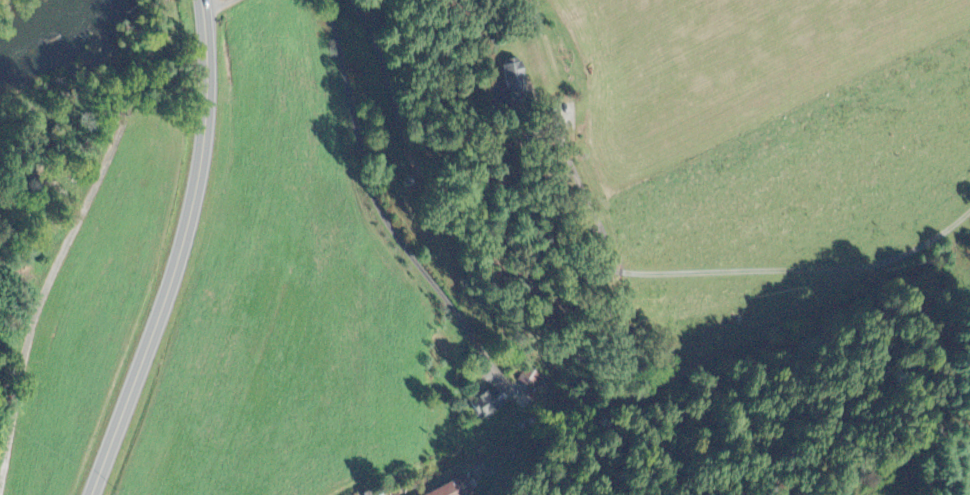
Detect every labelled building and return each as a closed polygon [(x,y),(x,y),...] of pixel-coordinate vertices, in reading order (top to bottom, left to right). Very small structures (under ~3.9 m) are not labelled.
[(503,61),(509,85),(502,87),(507,109),(537,102),(534,88),(525,90),(517,58),(503,61)] [(528,364),(519,378),(534,387),(543,373),(528,364)] [(495,381),(471,398),(484,418),(509,402),(495,381)] [(427,494),(466,494),(474,491),(465,475),(427,494)]
